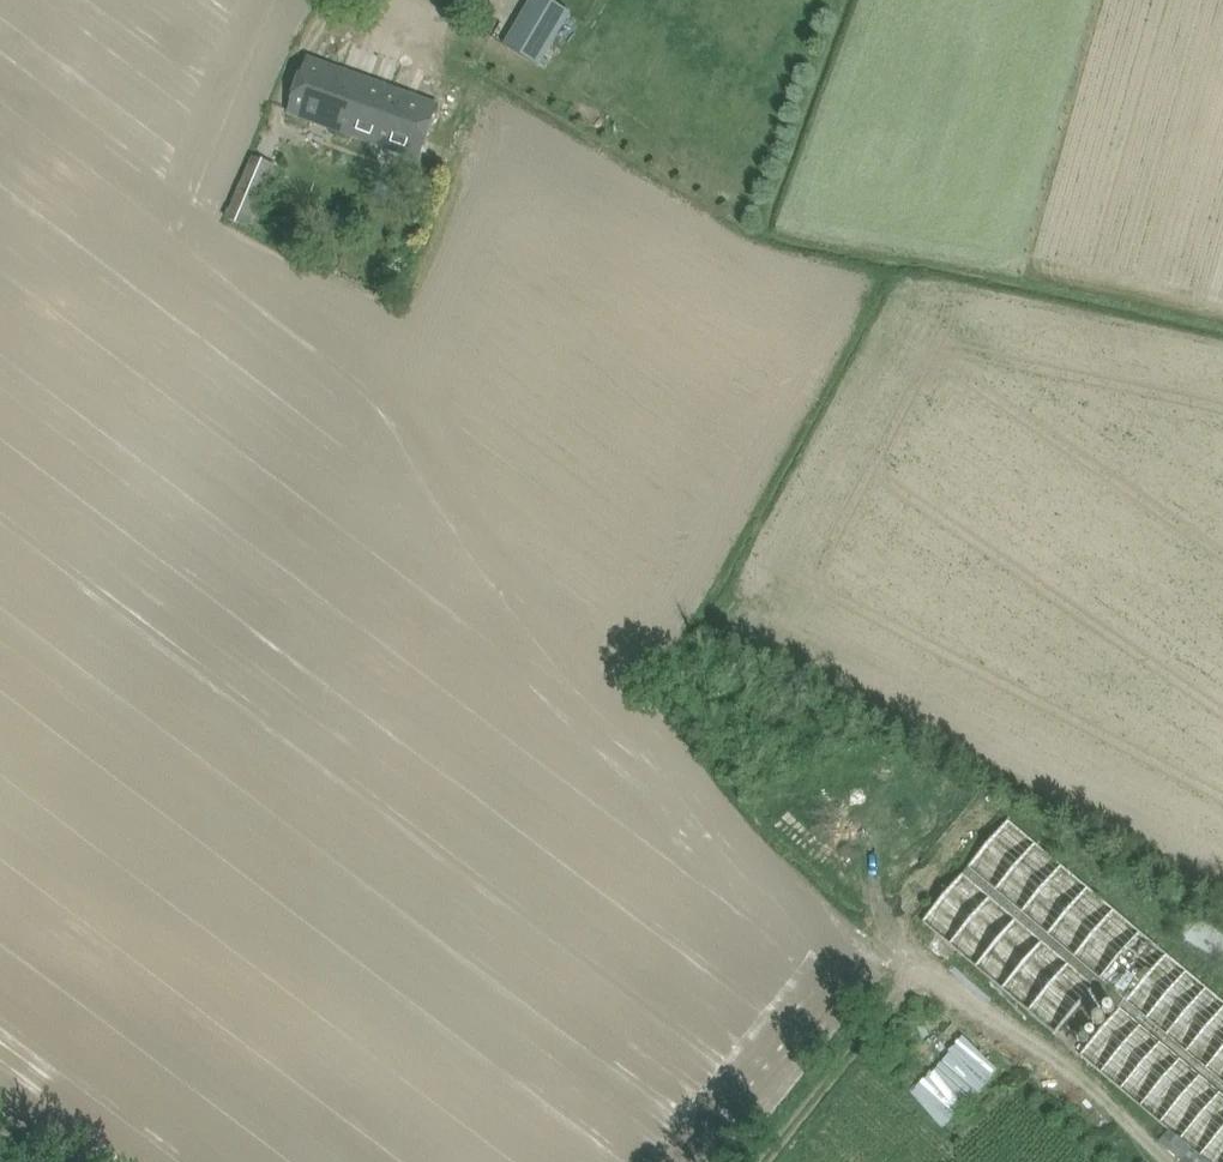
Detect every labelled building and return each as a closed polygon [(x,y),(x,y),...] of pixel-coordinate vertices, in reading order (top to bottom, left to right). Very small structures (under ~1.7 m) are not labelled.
[(506,45),(539,65),(570,14),(547,0),(533,0),(506,45)] [(289,113),(384,148),(411,158),(431,106),(309,61),(289,113)] [(230,208),(252,219),(277,164),(255,154),(230,208)] [(923,922),(978,969),(1140,931),(1009,821),(923,922)] [(1140,931),(978,969),(1055,1034),(1095,988),(1120,1009),(1080,1055),(1188,1146),(1179,1157),(1184,1161),(1222,1161),(1222,1002),(1140,931)]
